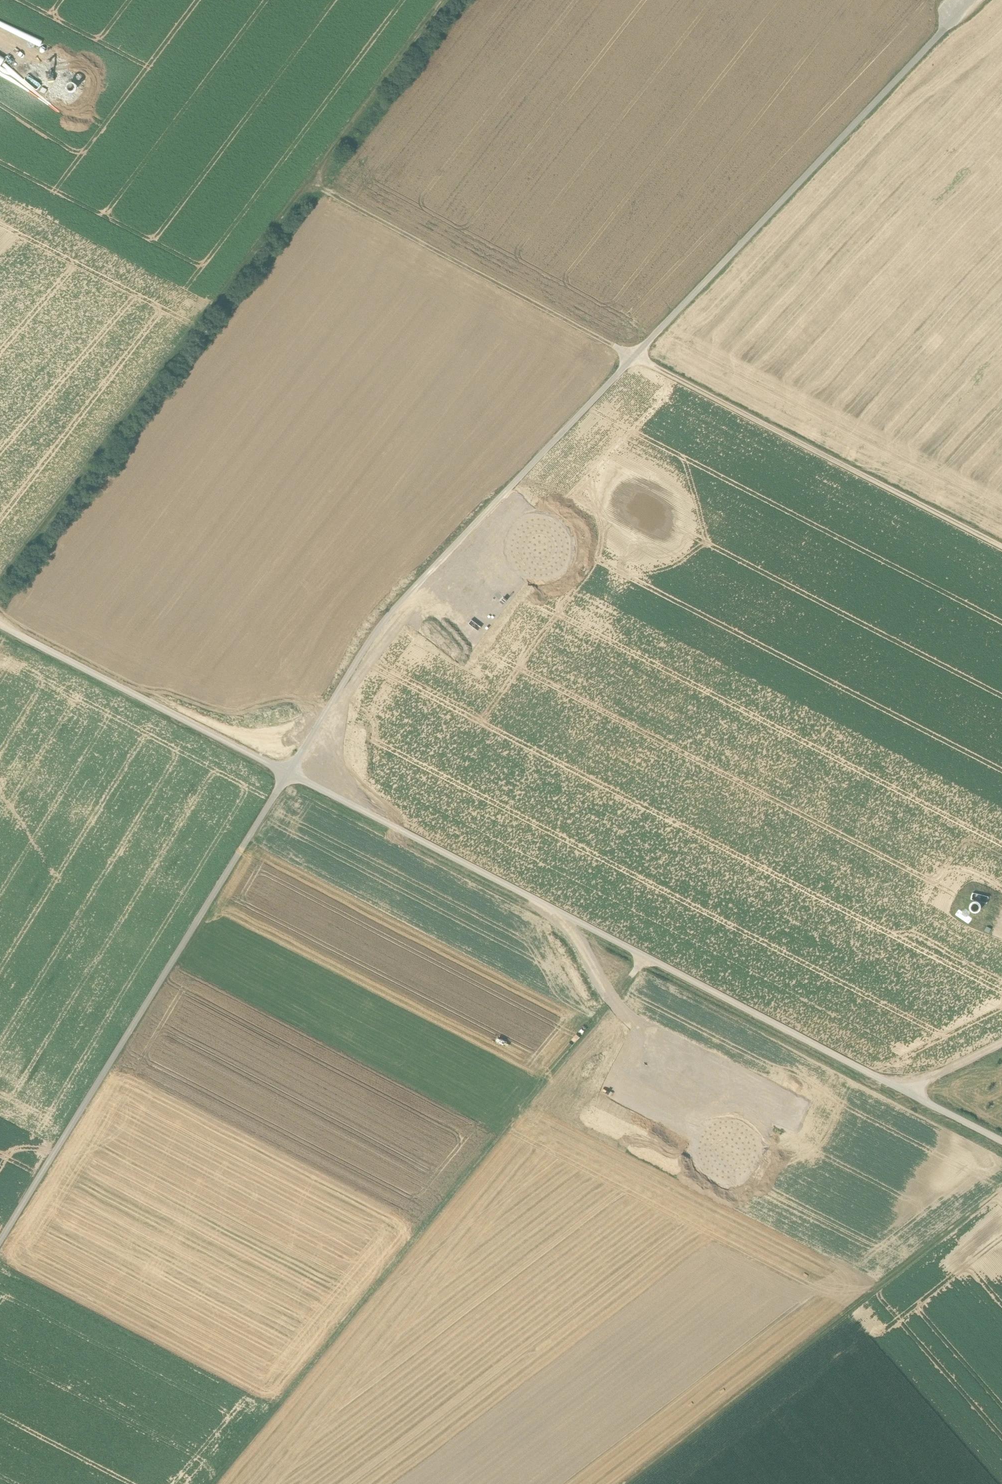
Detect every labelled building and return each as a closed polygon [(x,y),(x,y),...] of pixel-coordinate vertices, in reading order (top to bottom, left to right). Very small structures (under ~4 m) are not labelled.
[(971,884),(961,896),(967,901),(977,888),(971,884)]
